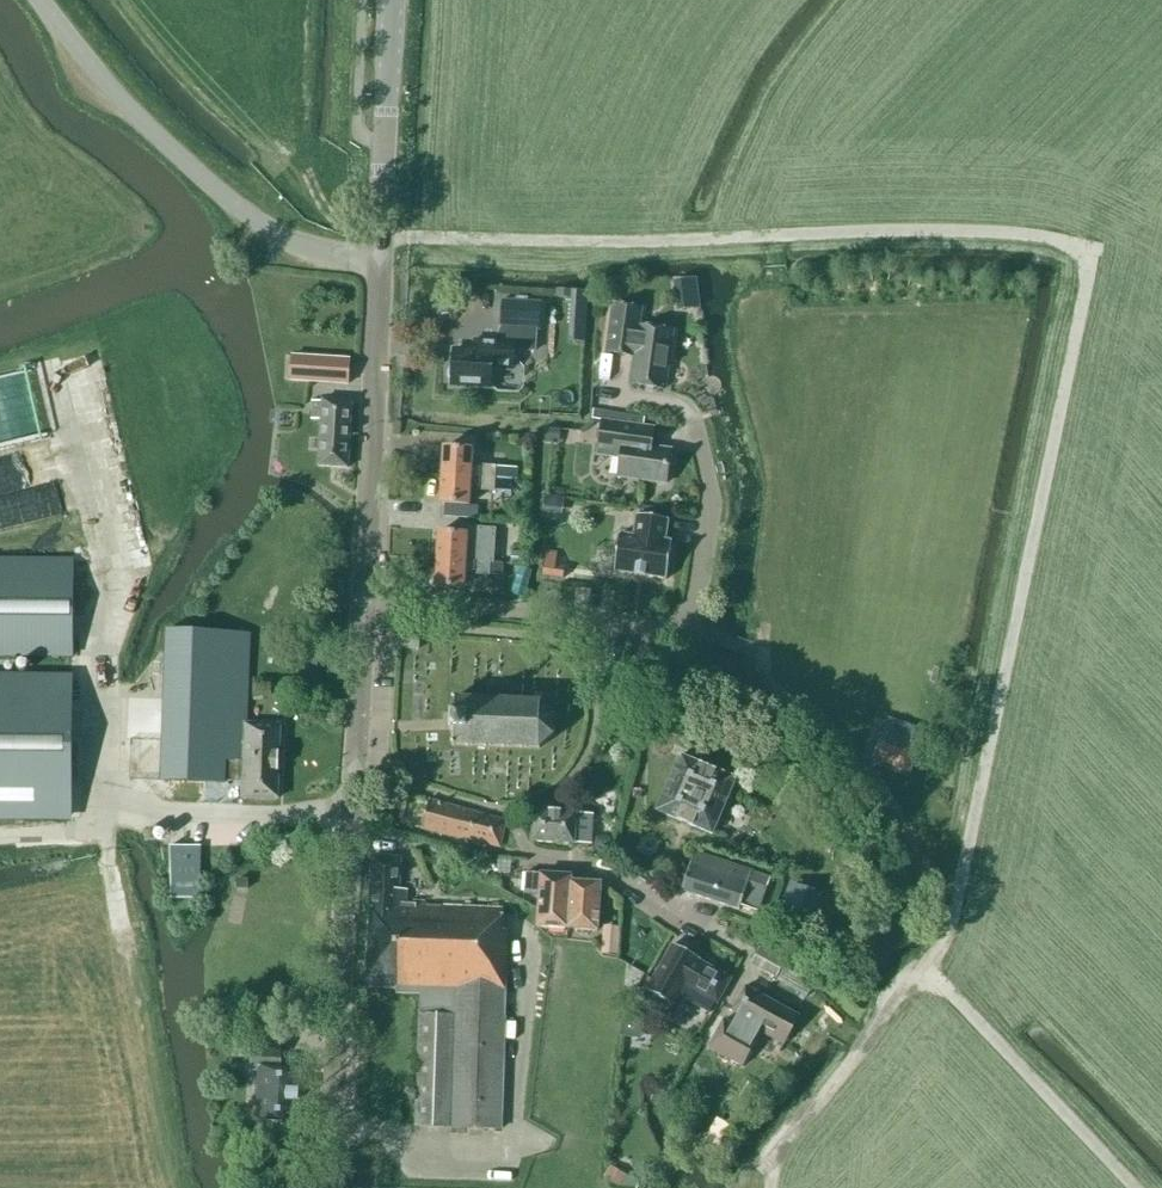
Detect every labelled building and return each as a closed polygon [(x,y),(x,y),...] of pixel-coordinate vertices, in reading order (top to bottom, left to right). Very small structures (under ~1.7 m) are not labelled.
[(673,281),(675,296),(699,293),(697,278),(673,281)] [(500,343),(473,341),(473,353),(452,352),(451,367),(448,370),(448,378),(450,381),(450,385),(491,388),(492,369),(499,370),(499,363),(513,364),(514,351),(535,352),(536,330),(539,330),(541,304),(502,301),(500,328),(501,328),(500,343)] [(654,312),(625,308),(619,351),(634,353),(630,384),(665,389),(672,343),(650,340),(654,312)] [(292,383),(351,386),(352,362),(294,359),(292,383)] [(318,467),(348,468),(352,402),(322,400),(322,403),(313,402),(312,421),(321,421),(318,467)] [(649,448),(652,428),(602,421),(597,455),(621,458),(618,478),(666,485),(671,451),(649,448)] [(544,429),(544,444),(559,444),(560,430),(544,429)] [(517,480),(518,468),(495,468),(480,467),(480,470),(471,470),(472,450),(444,449),(442,476),(511,481),(517,480)] [(479,487),(479,491),(509,492),(511,481),(442,476),(440,504),(469,506),(470,487),(479,487)] [(665,580),(666,580),(672,543),(665,542),(668,520),(637,515),(634,537),(619,535),(614,573),(615,573),(615,572),(635,575),(645,577),(646,576),(665,579),(665,580)] [(467,534),(439,532),(437,560),(503,564),(504,552),(475,551),(475,554),(466,553),(467,534)] [(511,552),(510,564),(526,565),(527,553),(511,552)] [(74,658),(74,561),(0,560),(0,658),(74,658)] [(503,576),(503,564),(437,560),(435,588),(464,590),(465,571),(474,571),(474,575),(503,576)] [(243,799),(277,800),(280,726),(246,724),(250,635),(169,632),(164,782),(226,784),(226,782),(244,782),(243,799)] [(401,647),(416,648),(417,636),(402,635),(401,647)] [(0,680),(0,816),(70,817),(71,681),(0,680)] [(450,731),(452,732),(452,746),(539,749),(554,736),(554,717),(541,702),(454,699),(453,713),(451,713),(450,731)] [(873,759),(910,772),(917,754),(880,741),(873,759)] [(657,812),(712,835),(736,779),(680,756),(657,812)] [(421,829),(497,851),(506,822),(429,800),(421,829)] [(574,845),(574,842),(590,843),(592,815),(576,814),(534,811),(532,842),(574,845)] [(378,817),(376,829),(391,830),(392,819),(378,817)] [(200,848),(227,848),(227,825),(188,824),(187,846),(169,846),(171,900),(199,899),(200,848)] [(594,837),(594,853),(610,854),(611,838),(594,837)] [(753,872),(694,852),(682,892),(740,911),(741,908),(759,914),(771,879),(753,873),(753,872)] [(414,1127),(500,1131),(508,932),(502,932),(503,911),(406,905),(407,891),(399,890),(401,859),(372,857),(365,988),(396,989),(396,994),(419,995),(414,1127)] [(539,894),(537,927),(568,929),(571,881),(571,875),(526,872),(524,893),(539,894)] [(248,879),(237,879),(237,888),(248,888),(248,879)] [(597,931),(600,883),(571,881),(568,929),(597,931)] [(778,910),(800,916),(807,891),(785,885),(778,910)] [(600,953),(616,954),(617,926),(602,925),(600,953)] [(673,1006),(685,986),(717,1004),(730,981),(699,962),(700,961),(673,945),(646,991),(673,1006)] [(760,948),(751,964),(776,978),(785,961),(760,948)] [(798,1017),(746,988),(732,1012),(739,1016),(733,1026),(723,1020),(708,1048),(742,1067),(757,1039),(755,1038),(759,1031),(783,1045),(798,1017)] [(681,1033),(693,1040),(702,1024),(690,1017),(681,1033)] [(253,1060),(259,1060),(257,1121),(297,1122),(300,1070),(278,1069),(279,1061),(281,1061),(283,1025),(254,1024),(253,1060)] [(698,1154),(715,1161),(721,1147),(703,1140),(698,1154)] [(603,1178),(618,1187),(626,1176),(610,1166),(603,1178)]
